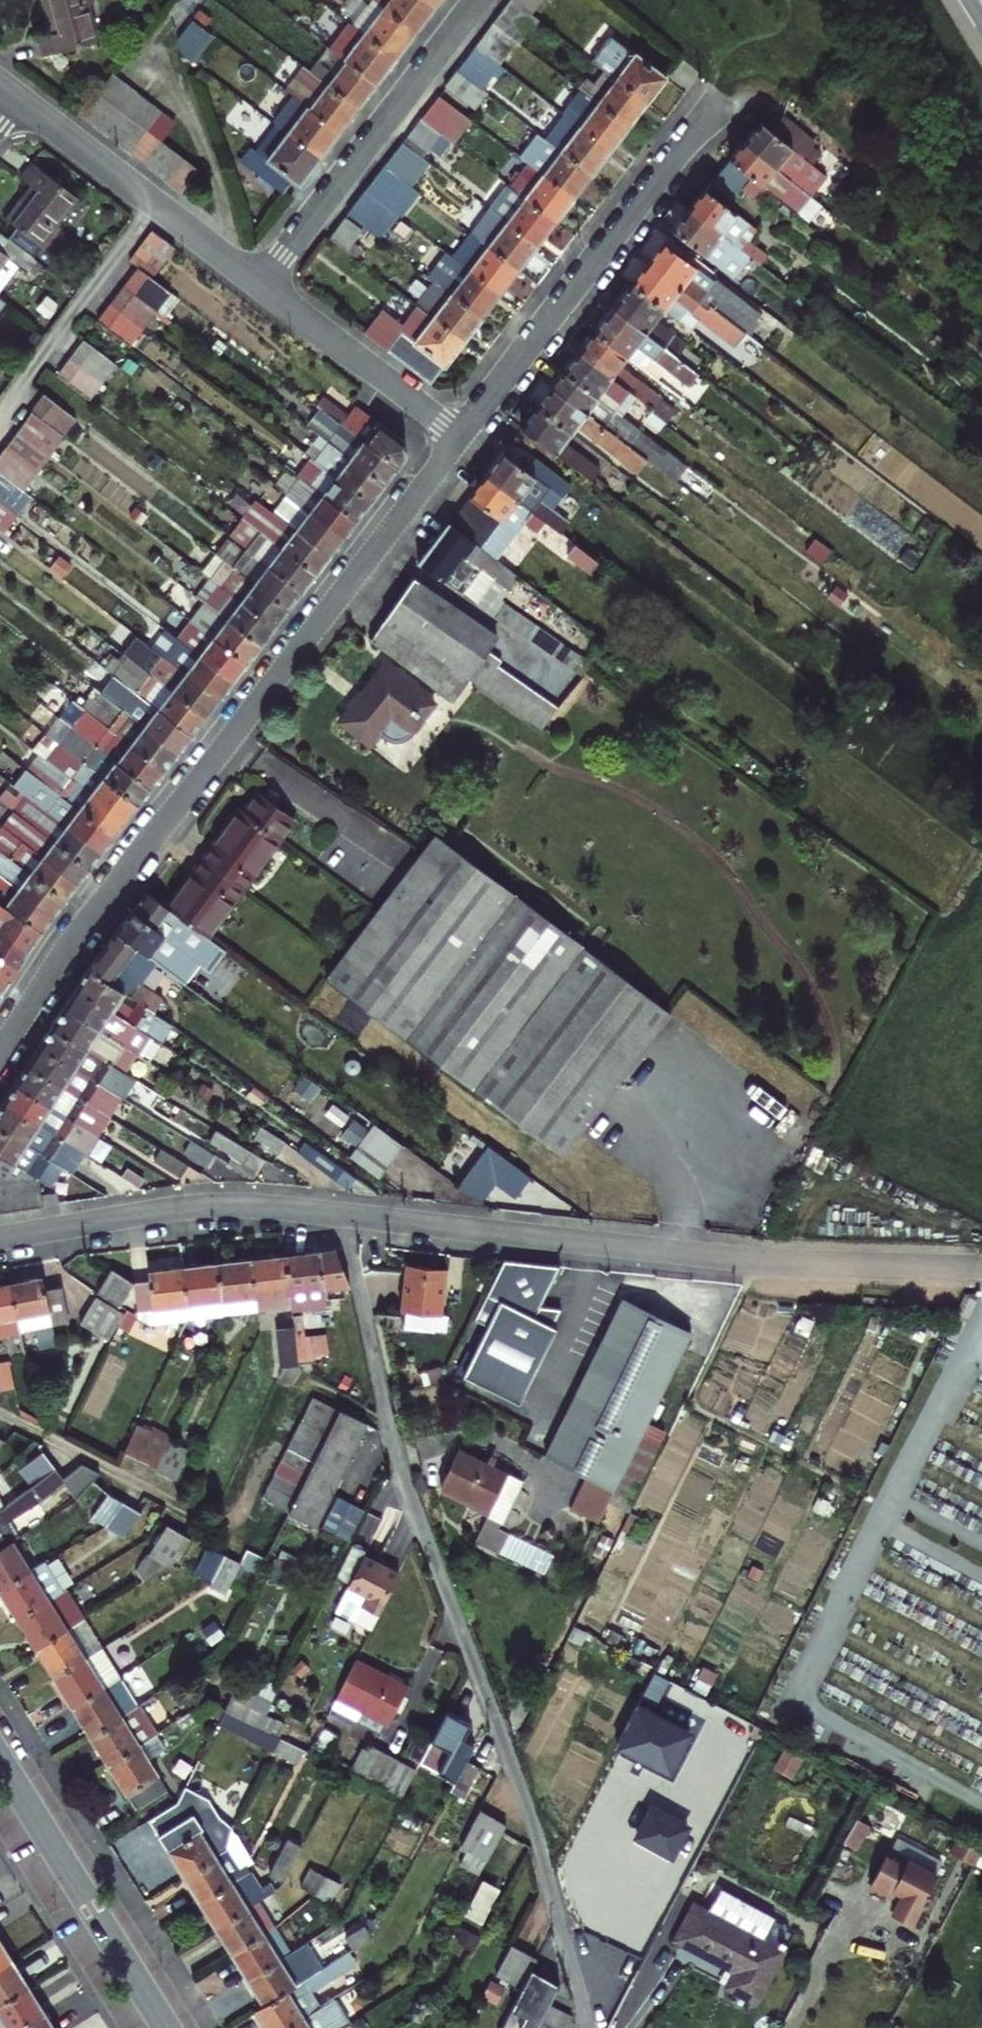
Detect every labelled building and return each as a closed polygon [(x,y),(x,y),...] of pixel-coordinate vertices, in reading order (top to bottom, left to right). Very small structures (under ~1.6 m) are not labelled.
[(47,21),(50,34),(39,37),(44,56),(99,41),(89,6),(94,4),(92,0),(41,0),(44,13),(47,13),(49,21),(47,21)] [(397,58),(416,33),(373,0),(354,26),(397,58)] [(436,7),(427,0),(374,0),(373,0),(416,33),(436,7)] [(517,42),(527,29),(532,33),(541,22),(531,15),(513,0),(511,0),(493,23),(517,42)] [(531,15),(542,0),(513,0),(531,15)] [(206,29),(191,18),(181,31),(197,42),(206,29)] [(305,29),(319,40),(327,29),(312,19),(305,29)] [(475,47),(499,65),(517,42),(493,23),(475,47)] [(377,84),(397,58),(354,26),(334,52),(345,61),(377,84)] [(334,35),(327,29),(319,40),(327,46),(334,35)] [(592,61),(647,103),(666,78),(611,36),(592,61)] [(482,89),(499,65),(475,47),(457,70),(482,89)] [(309,108),(341,133),(359,108),(311,71),(294,58),(287,68),(306,83),(295,98),(309,108)] [(318,62),(311,71),(359,108),(377,84),(345,61),(335,74),(318,62)] [(487,93),(482,89),(457,70),(446,86),(475,108),(487,93)] [(584,93),(628,127),(647,103),(605,72),(594,87),(588,82),(581,91),(584,93)] [(111,103),(125,84),(113,74),(97,92),(111,103)] [(138,93),(125,84),(111,103),(123,112),(138,93)] [(93,126),(111,103),(97,92),(78,114),(93,126)] [(150,103),(138,93),(123,112),(136,122),(150,103)] [(611,151),(628,127),(584,93),(566,116),(611,151)] [(284,106),(289,111),(277,127),(288,135),(309,108),(295,98),(292,96),(284,106)] [(250,106),(241,100),(232,111),(241,118),(250,106)] [(106,135),(123,112),(111,103),(93,126),(106,135)] [(148,131),(162,112),(150,103),(136,122),(148,131)] [(422,118),(452,141),(457,135),(446,126),(452,117),(433,103),(422,118)] [(288,135),(320,159),(341,133),(309,108),(288,135)] [(118,145),(136,122),(123,112),(106,135),(118,145)] [(177,123),(162,112),(148,131),(161,141),(162,142),(177,123)] [(766,128),(794,150),(806,134),(778,113),(766,128)] [(593,174),(611,151),(566,116),(548,140),(593,174)] [(403,143),(421,157),(429,147),(441,156),(452,141),(422,118),(403,143)] [(130,154),(148,131),(136,122),(118,145),(130,154)] [(760,123),(745,143),(810,195),(825,175),(794,150),(766,128),(760,123)] [(277,127),(256,154),(251,150),(242,163),(283,194),(293,182),(299,187),(320,159),(288,135),(277,127)] [(529,164),(574,199),(593,174),(548,140),(535,129),(516,154),(529,164)] [(130,154),(143,164),(161,141),(148,131),(130,154)] [(155,173),(172,150),(162,142),(161,141),(143,164),(155,173)] [(409,185),(427,162),(421,157),(403,143),(385,166),(409,185)] [(730,162),(750,178),(795,213),(810,195),(745,143),(730,162)] [(168,183),(185,160),(172,150),(155,173),(168,183)] [(198,170),(185,160),(168,183),(180,192),(198,170)] [(734,200),(750,178),(730,162),(713,183),(734,200)] [(76,198),(32,164),(21,178),(37,191),(13,223),(45,247),(59,229),(54,226),(76,198)] [(512,187),(557,221),(574,199),(529,164),(512,187)] [(388,208),(401,217),(419,193),(409,185),(385,166),(366,191),(388,208)] [(489,209),(538,246),(557,221),(512,187),(508,185),(489,209)] [(692,211),(752,257),(760,264),(768,254),(750,240),(759,229),(708,190),(692,211)] [(388,208),(366,191),(355,206),(376,223),(388,208)] [(471,233),(520,270),(538,246),(489,209),(471,233)] [(692,211),(676,232),(736,278),(752,257),(692,211)] [(346,218),(330,238),(358,259),(365,250),(354,242),(363,230),(346,218)] [(460,263),(501,294),(520,270),(471,233),(467,230),(463,235),(468,239),(454,258),(460,263)] [(175,249),(152,231),(134,256),(130,262),(139,269),(141,270),(153,279),(175,249)] [(0,232),(0,298),(4,301),(29,270),(36,260),(0,232)] [(651,263),(745,334),(761,314),(719,281),(717,284),(666,245),(651,263)] [(36,260),(29,270),(35,275),(43,265),(36,260)] [(442,286),(484,317),(501,294),(460,263),(442,286)] [(651,263),(634,286),(665,310),(691,330),(699,319),(735,347),(745,334),(651,263)] [(126,287),(156,310),(170,292),(153,279),(141,270),(139,269),(126,287)] [(424,310),(465,342),(484,317),(442,286),(424,310)] [(634,286),(615,310),(698,373),(699,374),(705,366),(684,350),(688,344),(657,320),(665,310),(634,286)] [(112,304),(143,327),(156,310),(126,287),(112,304)] [(129,345),(143,327),(112,304),(98,322),(129,345)] [(446,367),(465,342),(424,310),(419,306),(407,322),(415,328),(412,332),(419,338),(415,343),(446,367)] [(615,310),(597,333),(628,357),(660,381),(669,370),(688,385),(698,373),(615,310)] [(376,342),(389,352),(402,334),(400,332),(405,325),(387,312),(379,323),(386,328),(376,342)] [(402,334),(415,343),(419,338),(412,332),(415,328),(407,322),(405,325),(400,332),(402,334)] [(581,354),(668,421),(675,412),(659,400),(661,398),(621,366),(628,357),(597,333),(581,354)] [(72,358),(102,382),(116,364),(86,340),(72,358)] [(565,374),(618,414),(625,405),(676,445),(685,434),(668,421),(581,354),(565,374)] [(88,400),(102,382),(72,358),(58,377),(88,400)] [(554,389),(647,460),(675,481),(687,467),(618,414),(565,374),(554,389)] [(637,474),(647,460),(554,389),(539,409),(572,434),(577,428),(637,474)] [(32,413),(63,437),(77,419),(46,395),(32,413)] [(343,424),(399,466),(406,457),(405,443),(358,405),(348,418),(323,398),(318,405),(343,424)] [(265,420),(251,409),(243,419),(258,430),(265,420)] [(539,409),(522,430),(595,486),(604,474),(564,444),(572,434),(539,409)] [(49,455),(63,437),(32,413),(18,431),(49,455)] [(385,484),(399,466),(343,424),(330,442),(385,484)] [(6,448),(36,472),(49,455),(18,431),(6,448)] [(330,442),(321,435),(308,453),(316,459),(330,442)] [(320,462),(372,501),(385,484),(330,442),(316,459),(320,462)] [(6,448),(0,455),(0,473),(22,490),(36,472),(6,448)] [(562,499),(504,454),(486,477),(560,533),(562,534),(570,523),(554,510),(562,499)] [(306,481),(357,520),(372,501),(320,462),(306,481)] [(0,473),(0,501),(17,514),(30,496),(22,490),(0,473)] [(544,553),(560,533),(486,477),(450,524),(480,547),(501,520),(544,553)] [(329,556),(343,538),(289,496),(275,514),(329,556)] [(0,501),(0,530),(5,534),(18,515),(17,514),(0,501)] [(315,574),(329,556),(275,514),(258,502),(245,520),(257,529),(315,574)] [(968,538),(981,549),(981,521),(968,538)] [(480,547),(450,524),(419,563),(582,675),(592,663),(486,592),(495,580),(508,590),(518,576),(480,547)] [(302,591),(315,574),(257,529),(250,539),(237,529),(231,537),(248,550),(302,591)] [(288,609),(302,591),(248,550),(245,555),(227,540),(216,554),(221,557),(288,609)] [(598,561),(575,544),(568,554),(590,571),(598,561)] [(210,578),(274,627),(280,620),(288,609),(221,557),(207,575),(210,578)] [(417,576),(384,621),(468,679),(482,689),(542,730),(558,708),(499,665),(503,660),(489,650),(499,635),(417,576)] [(261,644),(274,627),(210,578),(197,595),(207,603),(261,644)] [(188,603),(183,599),(187,594),(182,591),(171,605),(188,618),(192,621),(207,603),(197,595),(196,594),(188,603)] [(247,663),(261,644),(207,603),(192,621),(247,663)] [(233,681),(247,663),(192,621),(188,618),(181,626),(169,617),(162,626),(178,638),(233,681)] [(371,640),(444,692),(454,699),(468,679),(384,621),(371,640)] [(220,698),(233,681),(178,638),(164,656),(220,698)] [(206,717),(220,698),(164,656),(158,663),(134,644),(125,655),(128,657),(206,717)] [(122,652),(117,658),(124,662),(128,657),(125,655),(122,652)] [(120,680),(192,735),(206,717),(128,657),(124,662),(117,658),(112,655),(103,667),(120,680)] [(411,733),(436,703),(385,663),(340,722),(370,745),(392,718),(411,733)] [(178,753),(192,735),(120,680),(106,698),(178,753)] [(89,695),(92,697),(97,691),(93,687),(89,695)] [(84,709),(165,770),(178,753),(106,698),(97,691),(92,697),(89,695),(80,706),(84,709)] [(71,725),(152,788),(165,770),(84,709),(71,725)] [(58,742),(139,804),(152,788),(71,725),(58,742)] [(38,751),(47,758),(58,742),(44,731),(33,747),(38,751)] [(127,819),(139,804),(58,742),(47,758),(50,760),(127,819)] [(38,751),(26,768),(37,777),(50,760),(47,758),(38,751)] [(37,777),(115,836),(127,819),(50,760),(37,777)] [(103,851),(115,836),(37,777),(26,768),(14,783),(21,788),(103,851)] [(14,808),(91,867),(103,851),(21,788),(14,796),(4,788),(0,794),(0,797),(14,808)] [(256,794),(241,815),(278,842),(293,822),(256,794)] [(91,867),(14,808),(2,824),(9,829),(79,883),(91,867)] [(243,889),(278,842),(241,815),(238,813),(221,836),(226,840),(209,863),(243,889)] [(79,883),(9,829),(0,840),(0,849),(6,854),(66,900),(79,883)] [(435,836),(340,961),(326,980),(559,1157),(668,1013),(595,958),(581,947),(435,836)] [(54,916),(66,900),(6,854),(0,862),(0,877),(54,916)] [(168,908),(207,937),(243,889),(209,863),(190,888),(185,885),(168,908)] [(43,930),(54,916),(0,877),(0,903),(43,930)] [(117,933),(184,983),(198,964),(208,971),(224,950),(207,937),(168,908),(147,892),(117,933)] [(15,936),(13,939),(30,950),(43,930),(0,903),(0,926),(15,936)] [(581,947),(595,958),(613,935),(598,924),(581,947)] [(19,967),(30,950),(13,939),(15,936),(0,926),(0,955),(19,967)] [(124,966),(133,972),(140,963),(149,969),(202,1009),(208,1001),(184,983),(117,933),(89,970),(153,1011),(165,1020),(170,1013),(129,982),(132,978),(121,970),(124,966)] [(6,987),(19,967),(0,955),(0,984),(6,987)] [(141,979),(149,969),(140,963),(133,972),(141,979)] [(77,989),(145,1034),(160,1043),(172,1025),(165,1020),(153,1011),(89,970),(77,989)] [(77,989),(64,1008),(132,1051),(133,1052),(145,1034),(77,989)] [(64,1008),(52,1028),(119,1071),(132,1051),(64,1008)] [(52,1028),(39,1047),(120,1098),(122,1099),(134,1080),(119,1071),(52,1028)] [(39,1047),(27,1066),(91,1107),(108,1117),(120,1098),(39,1047)] [(27,1066),(14,1086),(92,1134),(98,1124),(101,1126),(108,1117),(91,1107),(27,1066)] [(14,1086),(2,1104),(66,1145),(83,1155),(96,1135),(92,1134),(14,1086)] [(0,1108),(0,1129),(61,1168),(71,1174),(83,1155),(66,1145),(2,1104),(0,1108)] [(96,1135),(101,1126),(98,1124),(92,1134),(96,1135)] [(259,1125),(256,1131),(251,1140),(278,1155),(286,1140),(259,1125)] [(354,1160),(387,1184),(411,1151),(379,1127),(354,1160)] [(0,1129),(0,1156),(4,1158),(34,1177),(38,1179),(49,1187),(61,1168),(0,1129)] [(230,1165),(253,1179),(264,1159),(215,1130),(208,1141),(210,1142),(234,1157),(230,1165)] [(205,1150),(189,1140),(182,1153),(205,1167),(213,1155),(205,1150)] [(213,1155),(230,1165),(234,1157),(210,1142),(205,1150),(213,1155)] [(528,1176),(486,1143),(455,1184),(478,1201),(493,1184),(511,1197),(528,1176)] [(304,1144),(300,1150),(312,1159),(316,1153),(304,1144)] [(187,1164),(161,1149),(153,1162),(179,1177),(187,1164)] [(316,1153),(312,1159),(338,1179),(345,1169),(318,1150),(316,1153)] [(20,1179),(34,1177),(4,1158),(0,1164),(0,1183),(6,1182),(20,1179)] [(34,1177),(20,1179),(24,1209),(40,1206),(42,1206),(40,1193),(38,1179),(34,1177)] [(24,1209),(20,1179),(6,1182),(10,1211),(24,1209)] [(0,1183),(0,1213),(10,1211),(6,1182),(0,1183)] [(40,1193),(42,1206),(58,1204),(56,1191),(40,1193)] [(285,1255),(291,1307),(291,1311),(326,1307),(324,1289),(348,1286),(335,1249),(285,1255)] [(258,1310),(291,1307),(285,1255),(252,1259),(258,1310)] [(502,1258),(468,1326),(482,1333),(461,1375),(518,1403),(554,1328),(552,1324),(560,1307),(538,1305),(558,1264),(502,1258)] [(218,1263),(223,1315),(258,1310),(252,1259),(218,1263)] [(427,1264),(402,1262),(398,1308),(402,1309),(401,1324),(421,1326),(422,1311),(439,1312),(444,1269),(426,1267),(427,1264)] [(223,1315),(218,1263),(182,1267),(187,1319),(223,1315)] [(148,1324),(187,1319),(182,1267),(148,1271),(149,1280),(133,1282),(119,1306),(126,1310),(118,1326),(129,1331),(136,1317),(148,1324)] [(119,1306),(133,1282),(111,1268),(97,1292),(119,1306)] [(11,1285),(19,1332),(69,1322),(62,1286),(44,1289),(42,1279),(11,1285)] [(11,1285),(0,1287),(0,1335),(19,1332),(11,1285)] [(105,1340),(122,1314),(96,1297),(79,1323),(105,1340)] [(647,1421),(691,1331),(623,1297),(546,1455),(632,1498),(665,1430),(647,1421)] [(422,1311),(421,1326),(444,1328),(446,1313),(439,1312),(422,1311)] [(294,1330),(298,1365),(316,1362),(312,1338),(305,1339),(302,1317),(292,1318),(294,1330)] [(279,1367),(298,1365),(294,1330),(275,1332),(279,1367)] [(0,1362),(0,1391),(14,1388),(9,1360),(0,1362)] [(305,1410),(332,1424),(339,1410),(312,1396),(305,1410)] [(293,1500),(288,1512),(316,1526),(366,1424),(339,1410),(332,1424),(326,1437),(320,1448),(314,1461),(306,1475),(300,1487),(293,1500)] [(299,1423),(326,1437),(332,1424),(305,1410),(299,1423)] [(293,1435),(320,1448),(326,1437),(299,1423),(293,1435)] [(137,1424),(123,1452),(155,1469),(167,1444),(169,1440),(137,1424)] [(287,1448),(314,1461),(320,1448),(293,1435),(287,1448)] [(200,1460),(167,1444),(155,1469),(188,1486),(200,1460)] [(306,1475),(314,1461),(287,1448),(279,1462),(306,1475)] [(503,1480),(508,1471),(461,1448),(443,1487),(489,1509),(486,1515),(500,1522),(517,1487),(503,1480)] [(20,1469),(35,1487),(57,1469),(42,1452),(20,1469)] [(274,1473),(300,1487),(306,1475),(279,1462),(274,1473)] [(82,1463),(64,1479),(65,1480),(79,1496),(100,1472),(82,1463)] [(64,1479),(57,1469),(35,1487),(24,1494),(34,1506),(65,1480),(64,1479)] [(503,1480),(517,1487),(521,1478),(508,1471),(503,1480)] [(293,1500),(300,1487),(274,1473),(267,1487),(293,1500)] [(293,1500),(267,1487),(261,1498),(288,1512),(293,1500)] [(106,1526),(122,1502),(108,1493),(94,1519),(106,1526)] [(141,1512),(122,1502),(106,1526),(126,1537),(141,1512)] [(637,1515),(630,1512),(621,1529),(628,1533),(637,1515)] [(0,1521),(0,1548),(12,1540),(0,1521)] [(178,1560),(191,1538),(167,1525),(150,1555),(136,1572),(143,1583),(178,1560)] [(30,1569),(12,1540),(0,1548),(0,1588),(30,1569)] [(212,1578),(223,1555),(207,1546),(194,1573),(209,1580),(212,1578)] [(240,1564),(246,1566),(257,1572),(265,1557),(246,1547),(238,1562),(240,1564)] [(379,1610),(399,1571),(363,1553),(337,1606),(357,1616),(363,1603),(379,1610)] [(238,1562),(223,1555),(212,1578),(208,1586),(225,1594),(230,1584),(240,1564),(238,1562)] [(61,1592),(43,1561),(30,1569),(0,1588),(0,1591),(17,1619),(61,1592)] [(236,1587),(246,1566),(240,1564),(230,1584),(236,1587)] [(36,1649),(84,1619),(66,1589),(61,1592),(17,1619),(36,1649)] [(234,1618),(244,1598),(228,1608),(234,1618)] [(363,1603),(357,1616),(373,1624),(379,1610),(363,1603)] [(53,1677),(102,1647),(84,1619),(36,1649),(53,1677)] [(71,1706),(119,1676),(102,1647),(53,1677),(71,1706)] [(389,1723),(408,1688),(354,1660),(336,1696),(359,1708),(354,1718),(380,1732),(386,1722),(389,1723)] [(665,1678),(652,1671),(615,1746),(650,1764),(667,1731),(640,1717),(643,1711),(647,1713),(665,1678)] [(89,1735),(137,1705),(119,1676),(71,1706),(89,1735)] [(236,1684),(223,1709),(260,1727),(272,1703),(236,1684)] [(331,1706),(354,1718),(359,1708),(336,1696),(331,1706)] [(209,1698),(205,1701),(190,1711),(195,1719),(209,1710),(216,1705),(209,1698)] [(155,1734),(137,1705),(89,1735),(107,1764),(155,1734)] [(209,1710),(217,1721),(223,1709),(216,1705),(209,1710)] [(223,1709),(217,1721),(272,1750),(279,1737),(260,1727),(223,1709)] [(471,1724),(447,1712),(432,1741),(455,1753),(471,1724)] [(420,1763),(420,1761),(432,1741),(415,1732),(403,1755),(420,1763)] [(155,1734),(107,1764),(136,1810),(168,1790),(149,1759),(165,1749),(155,1734)] [(279,1737),(272,1750),(297,1764),(305,1750),(279,1737)] [(444,1774),(455,1753),(432,1741),(420,1761),(444,1774)] [(355,1775),(373,1785),(401,1799),(417,1768),(371,1745),(355,1775)] [(214,1767),(198,1759),(181,1792),(196,1800),(214,1767)] [(481,1767),(466,1759),(450,1790),(465,1798),(481,1767)] [(487,1857),(506,1822),(479,1808),(461,1843),(487,1857)] [(650,1810),(635,1839),(670,1858),(686,1828),(650,1810)] [(159,1835),(182,1874),(225,1847),(214,1829),(204,1836),(199,1828),(202,1826),(193,1813),(160,1833),(159,1835)] [(981,1845),(960,1833),(951,1852),(972,1864),(981,1845)] [(283,1882),(302,1847),(287,1839),(268,1875),(283,1882)] [(199,1902),(250,1871),(246,1866),(239,1869),(225,1847),(182,1874),(199,1902)] [(935,1875),(887,1849),(868,1885),(888,1895),(892,1889),(900,1894),(891,1913),(910,1923),(935,1875)] [(314,1895),(325,1875),(309,1868),(299,1887),(314,1895)] [(199,1902),(215,1928),(247,1908),(273,1892),(269,1886),(262,1891),(250,1871),(199,1902)] [(339,1883),(325,1875),(314,1895),(329,1903),(339,1883)] [(481,1922),(499,1886),(481,1878),(464,1913),(481,1922)] [(784,1949),(782,1949),(785,1942),(779,1939),(776,1945),(762,1938),(773,1917),(720,1889),(709,1910),(694,1903),(674,1940),(725,1967),(734,1971),(726,1987),(756,2003),(784,1949)] [(215,1928),(231,1953),(263,1933),(247,1908),(215,1928)] [(376,1918),(364,1927),(371,1938),(372,1937),(380,1923),(376,1918)] [(321,1951),(329,1964),(349,1951),(371,1938),(364,1927),(363,1925),(321,1951)] [(231,1953),(247,1979),(290,1952),(274,1926),(263,1933),(231,1953)] [(12,1959),(0,1940),(0,1966),(12,1959)] [(525,1951),(512,1944),(496,1975),(509,1982),(525,1951)] [(265,2027),(283,2027),(315,2009),(307,1995),(357,1964),(349,1951),(329,1964),(306,1978),(263,2004),(254,2010),(265,2027)] [(509,1982),(521,1988),(531,1968),(537,1957),(525,1951),(509,1982)] [(247,1979),(263,2004),(306,1978),(290,1952),(247,1979)] [(28,1987),(12,1959),(0,1966),(0,2004),(28,1987)] [(734,1971),(725,1967),(717,1982),(726,1987),(734,1971)] [(500,2027),(537,2027),(550,2003),(560,1984),(531,1968),(521,1988),(500,2027)] [(28,1987),(0,2004),(0,2027),(17,2027),(44,2011),(28,1987)] [(350,2023),(334,1997),(315,2009),(283,2027),(342,2027),(350,2023)] [(572,2015),(550,2003),(537,2027),(566,2027),(572,2015)] [(44,2011),(17,2027),(55,2027),(44,2011)]
